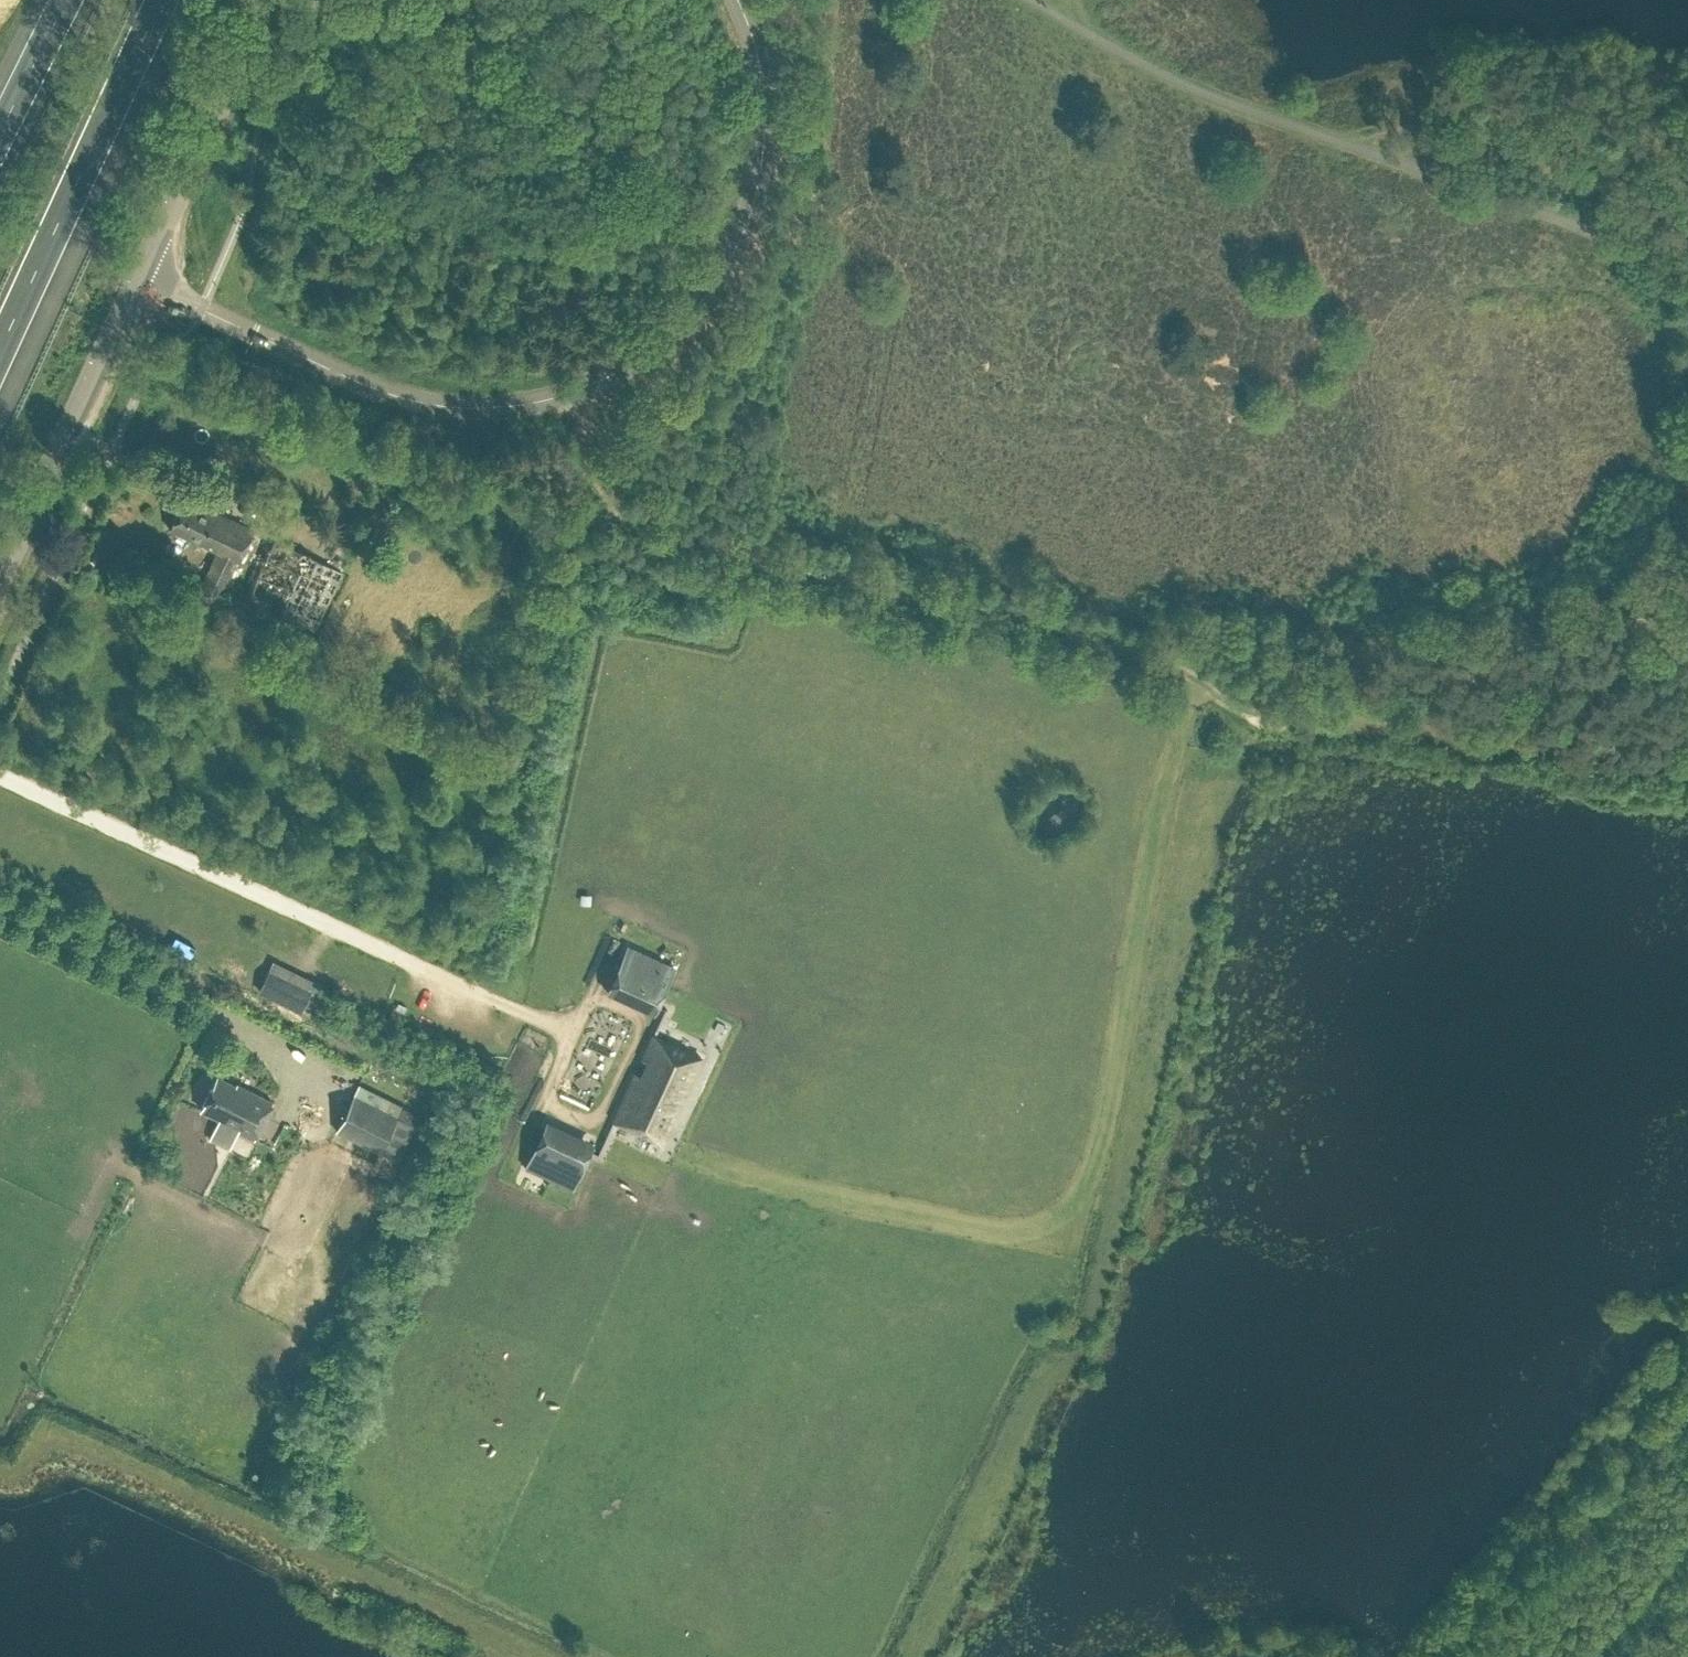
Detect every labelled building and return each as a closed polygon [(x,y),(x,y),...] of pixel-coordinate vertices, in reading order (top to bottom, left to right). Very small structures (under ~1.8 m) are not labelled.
[(215,512),(184,498),(170,527),(215,549),(195,593),(218,604),(254,527),(216,509),(215,512)] [(672,969),(626,948),(605,994),(651,1015),(672,969)] [(322,985),(275,961),(264,983),(311,1006),(322,985)] [(700,1060),(652,1038),(641,1061),(648,1064),(641,1079),(634,1076),(612,1123),(659,1145),(700,1060)] [(229,1148),(238,1129),(254,1137),(272,1099),(236,1082),(236,1083),(216,1073),(198,1109),(218,1118),(208,1138),(229,1148)] [(380,1151),(397,1114),(354,1093),(336,1130),(380,1151)] [(592,1145),(546,1124),(524,1170),(570,1191),(592,1145)]
